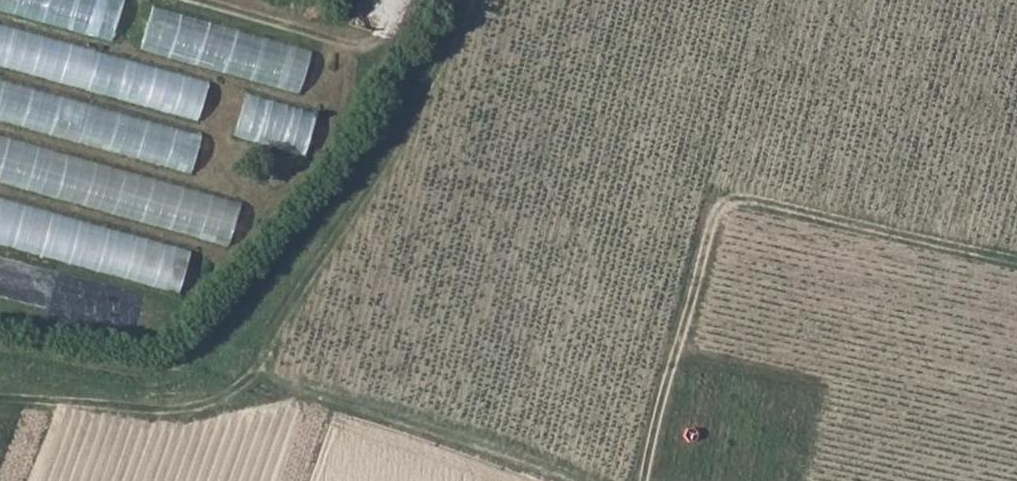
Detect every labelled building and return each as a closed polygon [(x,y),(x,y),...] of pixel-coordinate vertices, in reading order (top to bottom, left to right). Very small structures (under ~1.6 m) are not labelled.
[(115,40),(126,0),(0,0),(0,8),(115,40)] [(315,50),(158,6),(146,49),(303,93),(315,50)] [(201,121),(213,81),(0,21),(0,64),(201,121)] [(194,173),(206,134),(0,76),(0,119),(194,173)] [(321,112),(250,91),(237,136),(309,157),(321,112)] [(232,246),(244,201),(0,132),(0,181),(232,246)] [(183,293),(195,249),(0,195),(0,243),(183,293)]
